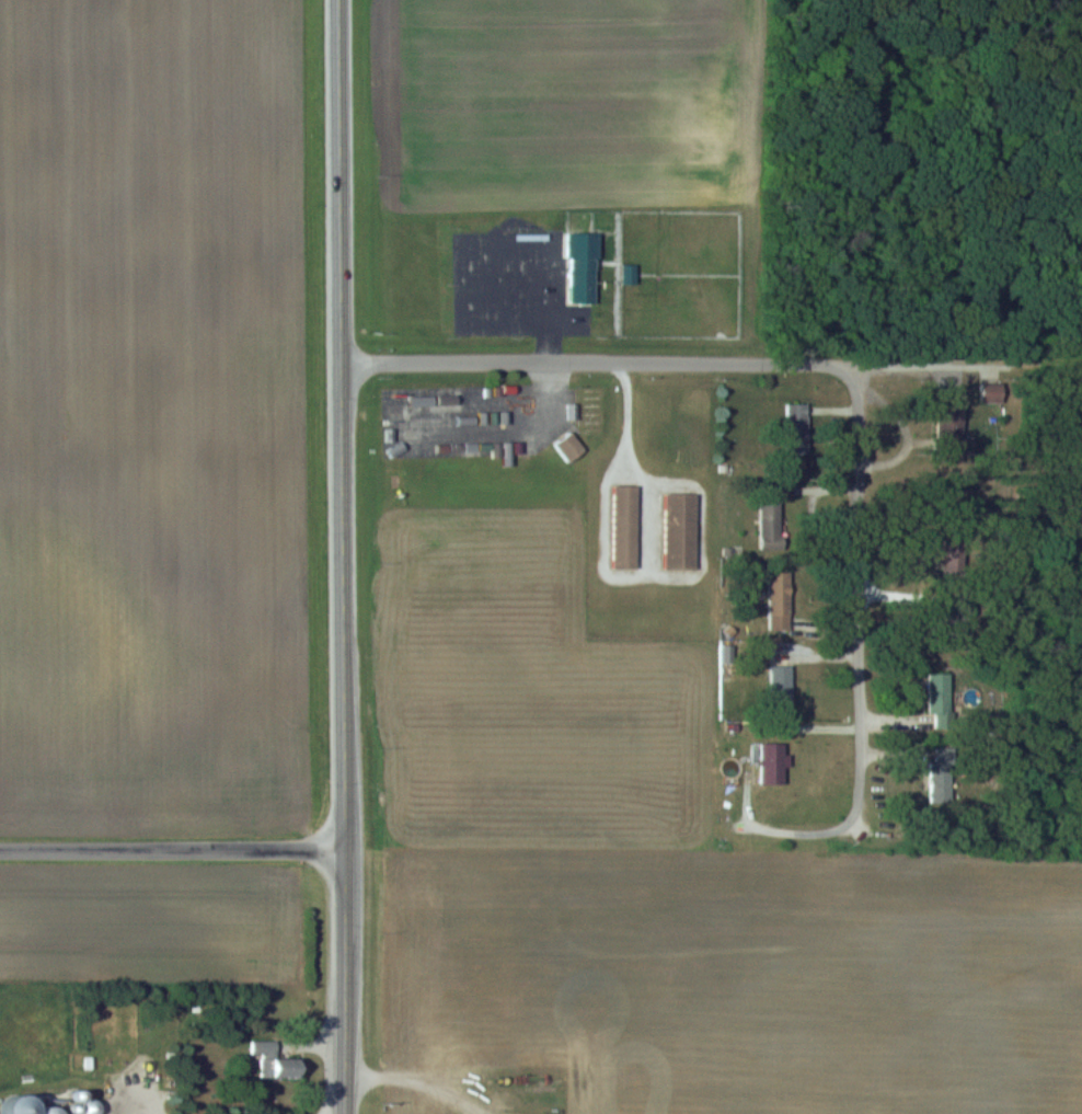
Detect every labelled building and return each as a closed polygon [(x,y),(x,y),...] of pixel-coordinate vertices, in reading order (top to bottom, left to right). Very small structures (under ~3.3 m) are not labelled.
[(569,210),(569,221),(583,221),(583,210),(569,210)] [(568,233),(568,303),(597,303),(597,233),(568,233)] [(808,404),(784,404),(784,446),(808,446),(808,404)] [(959,404),(936,404),(936,444),(959,445),(959,404)] [(569,462),(584,450),(570,432),(555,444),(569,462)] [(612,569),(637,569),(637,485),(612,485),(612,569)] [(665,569),(696,569),(696,493),(665,493),(665,569)] [(759,497),(759,547),(780,547),(780,497),(759,497)] [(769,630),(790,630),(790,572),(769,572),(769,630)] [(791,666),(771,666),(771,697),(791,697),(791,666)] [(950,674),(929,674),(929,714),(935,714),(935,729),(950,729),(950,674)] [(761,784),(784,784),(784,743),(761,743),(761,784)] [(929,762),(929,801),(951,801),(951,748),(935,748),(935,762),(929,762)] [(276,1058),(276,1042),(250,1041),(250,1054),(261,1054),(260,1079),(300,1079),(300,1058),(276,1058)] [(29,1096),(7,1096),(7,1113),(29,1113),(29,1096)] [(49,1105),(39,1113),(58,1113),(49,1105)]
